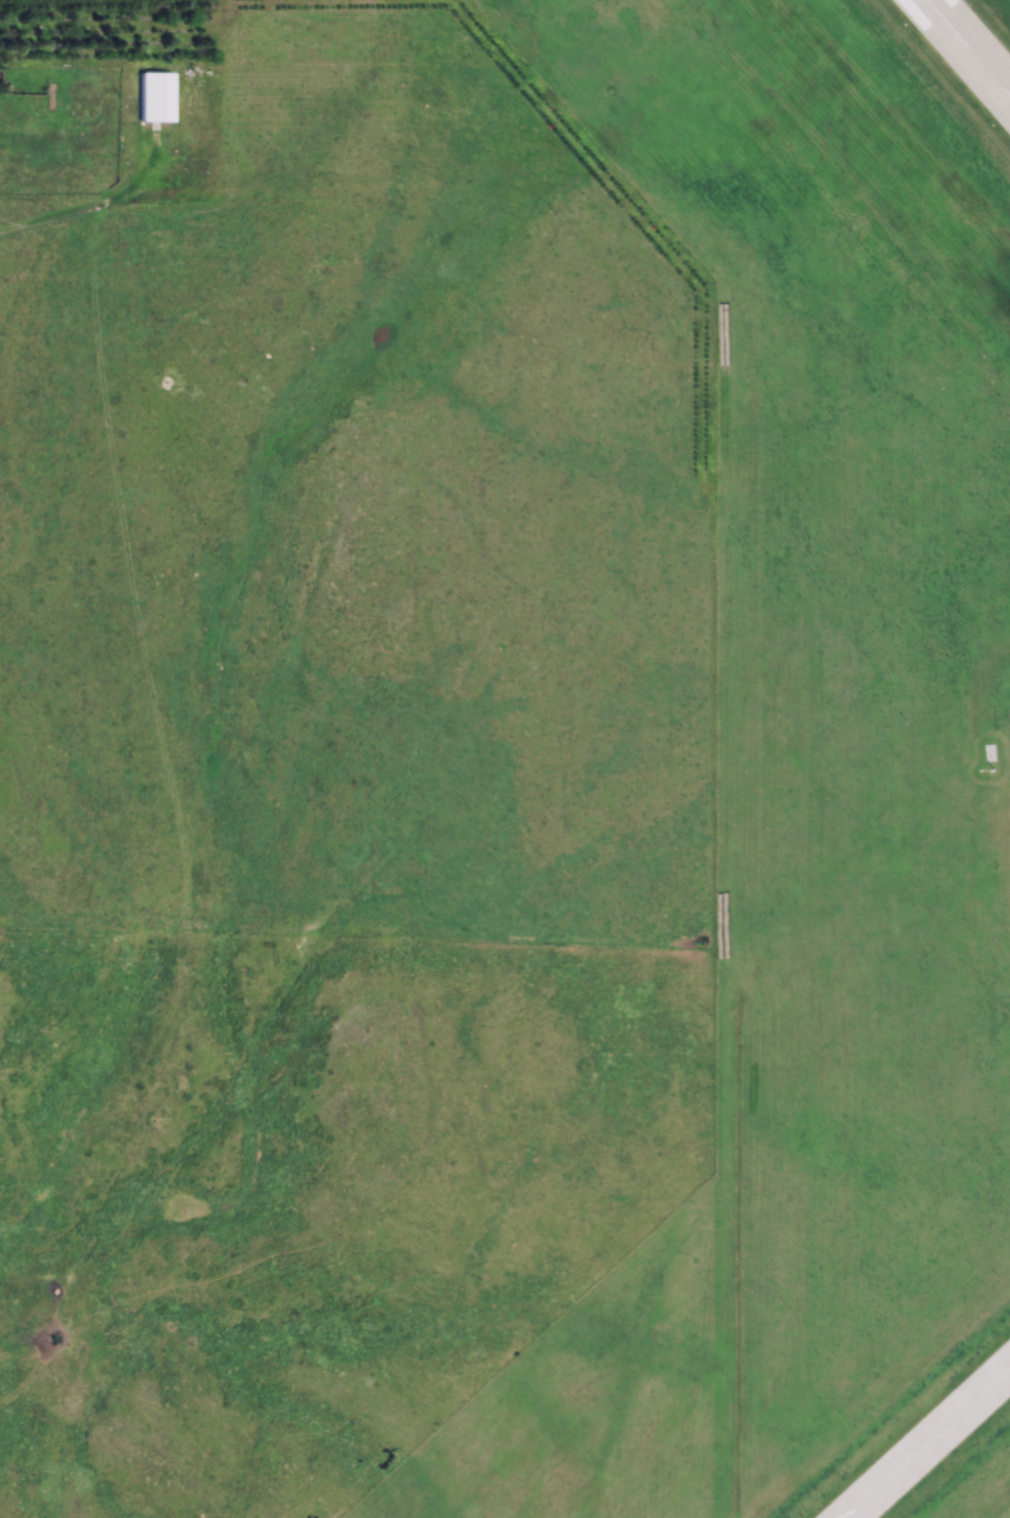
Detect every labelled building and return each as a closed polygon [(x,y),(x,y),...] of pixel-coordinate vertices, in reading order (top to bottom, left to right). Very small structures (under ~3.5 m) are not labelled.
[(174,74),(138,74),(138,124),(174,124),(174,74)]
